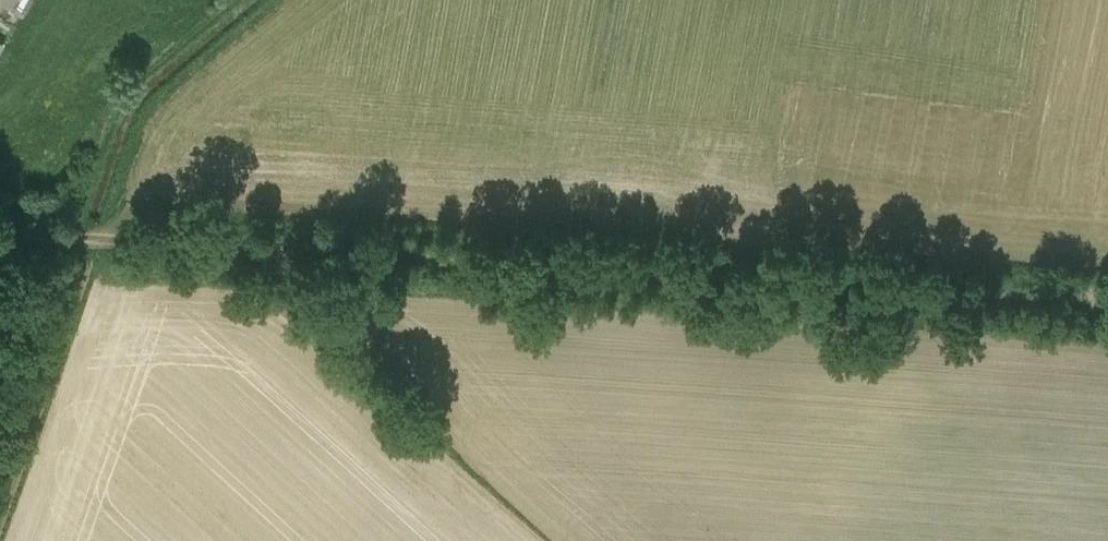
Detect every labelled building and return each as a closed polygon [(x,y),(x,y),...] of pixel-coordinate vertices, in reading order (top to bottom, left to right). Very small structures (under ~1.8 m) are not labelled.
[(23,19),(33,0),(0,0),(0,5),(23,19)]
